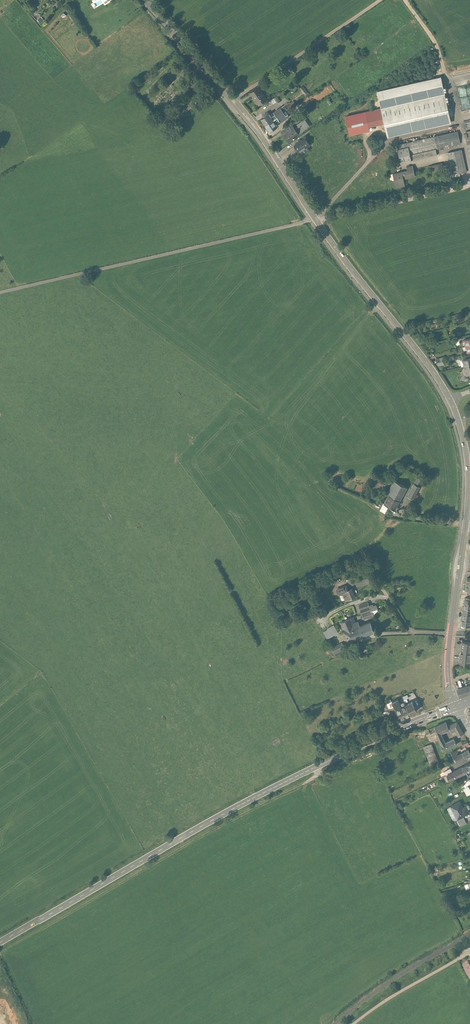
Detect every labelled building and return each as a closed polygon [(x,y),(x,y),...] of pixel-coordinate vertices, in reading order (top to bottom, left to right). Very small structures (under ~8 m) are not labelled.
[(384,123),(387,134),(450,120),(441,77),(377,91),(381,108),(346,116),(349,134),(370,130),(369,126),(384,123)] [(299,87),(304,94),(307,91),(303,85),(299,87)] [(259,88),(251,93),(253,97),(254,96),(255,99),(254,100),(258,106),(267,100),(259,88)] [(276,95),(270,99),(273,103),(279,99),(276,95)] [(469,108),(469,97),(463,98),(463,97),(461,98),(463,109),(469,108)] [(277,117),(289,108),(290,108),(287,103),(274,112),(275,115),(277,117)] [(292,112),(289,108),(277,117),(278,119),(280,121),(287,117),(286,116),(292,112)] [(266,125),(277,117),(275,115),(272,117),(269,113),(262,119),(266,125)] [(278,119),(277,117),(266,125),(270,131),(277,126),(275,122),(278,119)] [(291,128),(282,133),(284,135),(289,141),(294,137),(294,138),(295,137),(309,127),(304,119),(297,124),(299,126),(296,129),(293,124),(290,126),(291,128)] [(281,131),(282,133),(291,128),(290,126),(289,125),(281,131)] [(437,154),(436,149),(460,143),(457,131),(397,145),(398,149),(401,163),(437,154)] [(297,143),(294,145),(302,156),(309,150),(307,147),(311,144),(310,144),(312,143),(310,139),(307,140),(305,137),(301,140),(300,139),(296,142),(297,143)] [(467,171),(461,148),(448,151),(453,174),(467,171)] [(408,170),(393,174),(396,187),(405,185),(403,179),(415,176),(413,169),(408,170)] [(382,490),(385,485),(372,478),(369,483),(382,490)] [(423,481),(417,478),(408,496),(413,499),(423,481)] [(390,492),(389,495),(399,501),(406,488),(394,481),(388,491),(390,492)] [(399,501),(389,495),(384,503),(389,505),(395,509),(399,501)] [(389,505),(384,503),(380,510),(385,513),(389,505)] [(331,576),(334,584),(339,581),(338,578),(345,575),(343,571),(331,576)] [(347,591),(345,587),(337,590),(340,596),(343,595),(346,601),(355,598),(352,590),(347,591)] [(368,603),(359,606),(364,619),(373,615),(372,615),(371,611),(377,609),(377,607),(376,605),(373,606),(372,605),(369,606),(368,603)] [(353,618),(347,620),(351,630),(353,629),(359,627),(357,621),(355,622),(353,618)] [(345,632),(351,630),(347,620),(341,623),(345,632)] [(370,623),(362,626),(365,634),(373,631),(370,623)] [(338,632),(334,625),(327,629),(328,630),(324,632),(327,638),(331,636),(338,632)] [(359,627),(353,629),(356,638),(365,634),(362,626),(359,627)] [(351,630),(345,632),(348,641),(356,638),(353,629),(351,630)] [(465,661),(469,662),(469,642),(465,641),(462,641),(459,663),(464,664),(465,661)] [(338,645),(331,648),(335,655),(345,649),(342,643),(338,645)] [(457,688),(459,697),(469,693),(469,679),(466,681),(467,684),(457,688)] [(400,718),(406,716),(401,707),(397,699),(392,701),(394,706),(400,718)] [(386,709),(394,706),(392,701),(389,703),(384,705),(386,709)] [(412,701),(406,704),(408,709),(409,708),(411,713),(417,711),(412,701)] [(406,716),(411,713),(409,708),(408,709),(406,704),(401,707),(406,716)] [(457,721),(448,726),(450,729),(451,732),(455,730),(458,736),(463,733),(457,721)] [(436,734),(440,741),(444,739),(441,733),(450,729),(448,726),(446,722),(434,727),(438,734),(436,734)] [(445,742),(444,739),(440,741),(441,744),(440,744),(443,750),(456,744),(453,738),(445,742)] [(438,760),(431,744),(423,747),(430,763),(438,760)] [(457,762),(466,757),(469,754),(469,753),(468,749),(458,755),(457,752),(458,752),(457,749),(452,752),(454,758),(457,762)] [(462,767),(465,773),(469,770),(469,762),(462,767)] [(465,773),(462,767),(452,772),(447,775),(449,780),(450,781),(465,773)] [(460,801),(451,806),(458,818),(458,819),(462,816),(469,813),(466,806),(463,807),(460,801)] [(466,823),(462,816),(458,819),(458,818),(456,819),(460,826),(466,823)]
